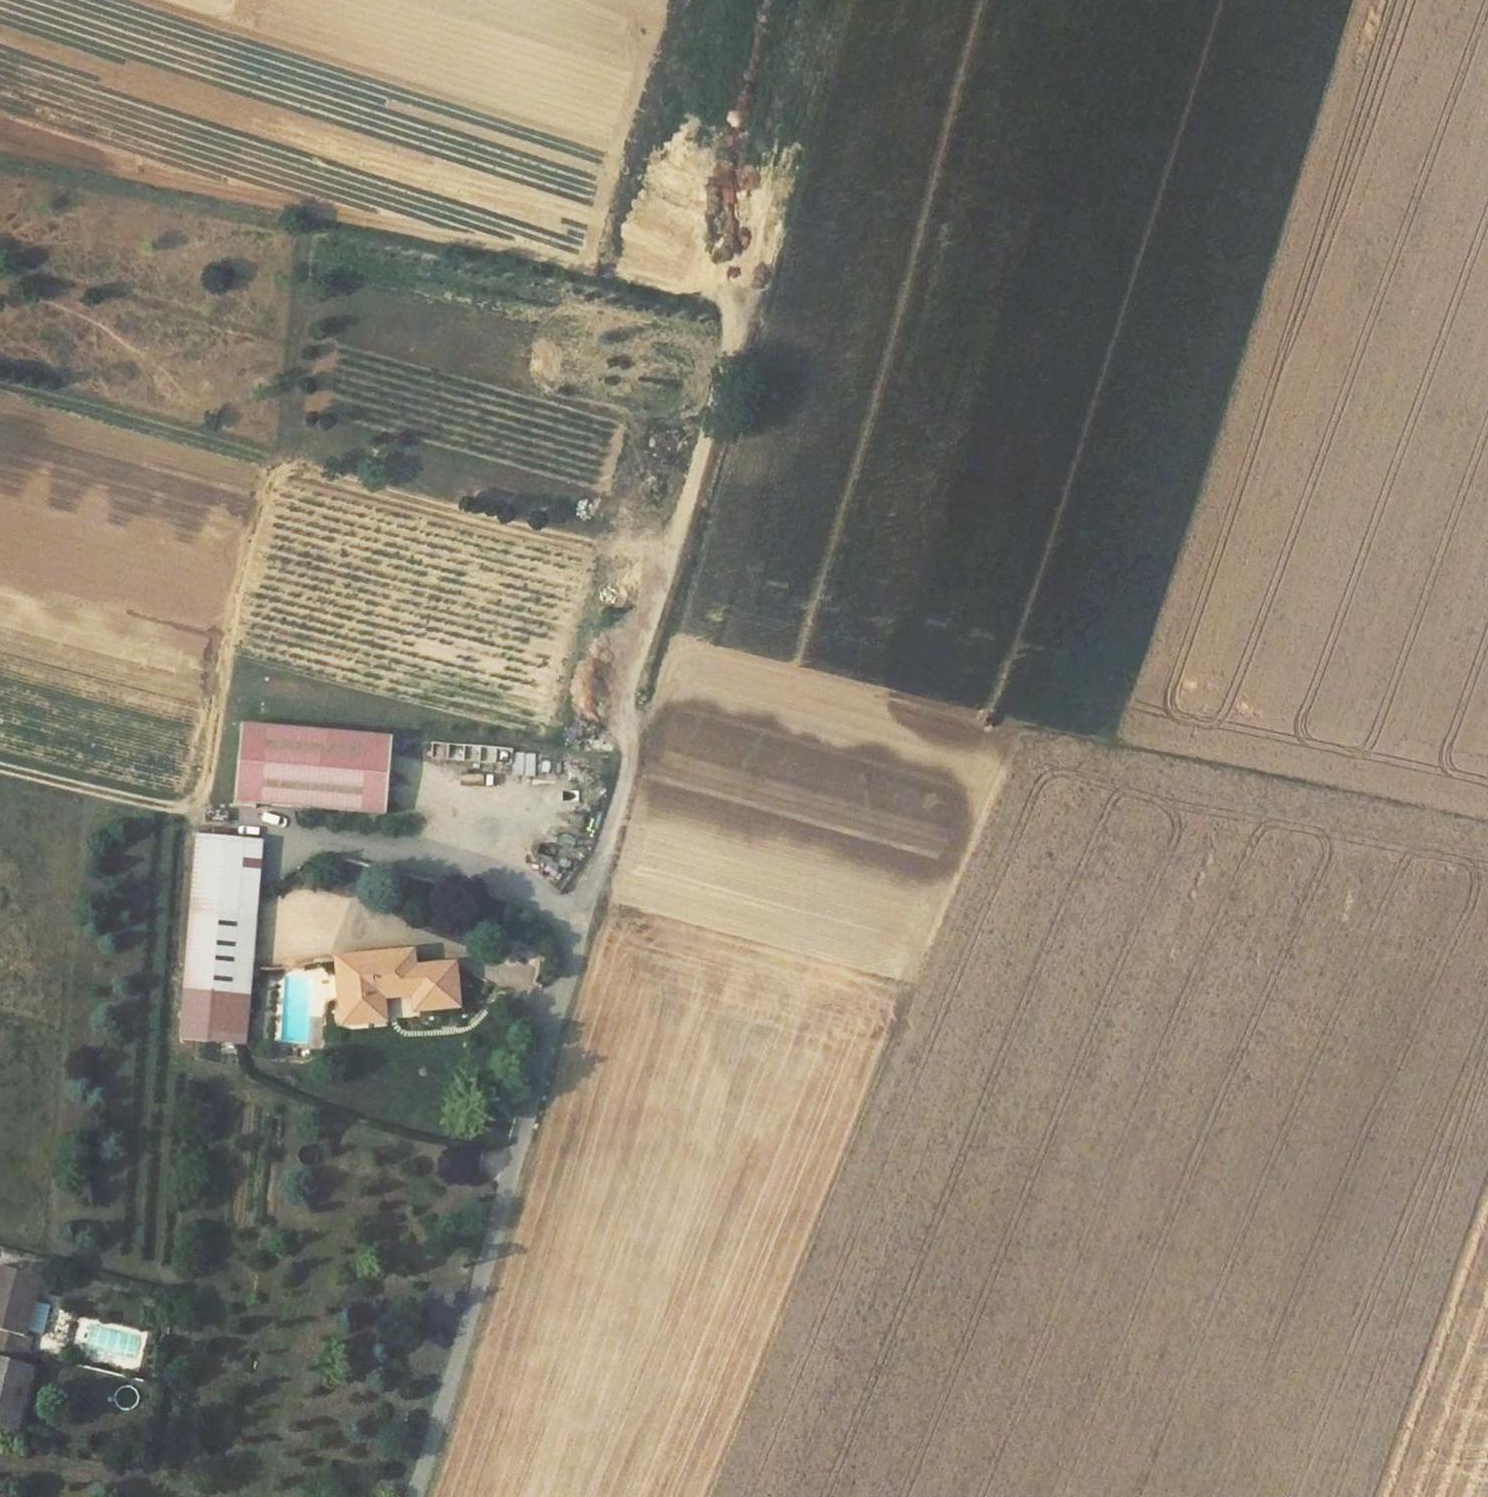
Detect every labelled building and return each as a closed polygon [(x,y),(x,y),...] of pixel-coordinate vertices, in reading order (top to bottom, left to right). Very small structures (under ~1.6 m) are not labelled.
[(239,805),(389,814),(394,734),(244,725),(239,805)] [(193,841),(169,1042),(231,1049),(256,848),(193,841)] [(404,953),(330,961),(336,1027),(364,1024),(362,1000),(375,999),(409,995),(404,953)] [(377,1023),(375,999),(362,1000),(364,1024),(377,1023)] [(28,1353),(32,1339),(26,1338),(27,1333),(34,1303),(40,1279),(0,1269),(0,1346),(28,1353)] [(43,1337),(50,1307),(34,1303),(27,1333),(43,1337)] [(25,1367),(28,1353),(0,1346),(0,1361),(25,1367)] [(17,1429),(32,1368),(25,1367),(0,1361),(0,1426),(17,1429)]
